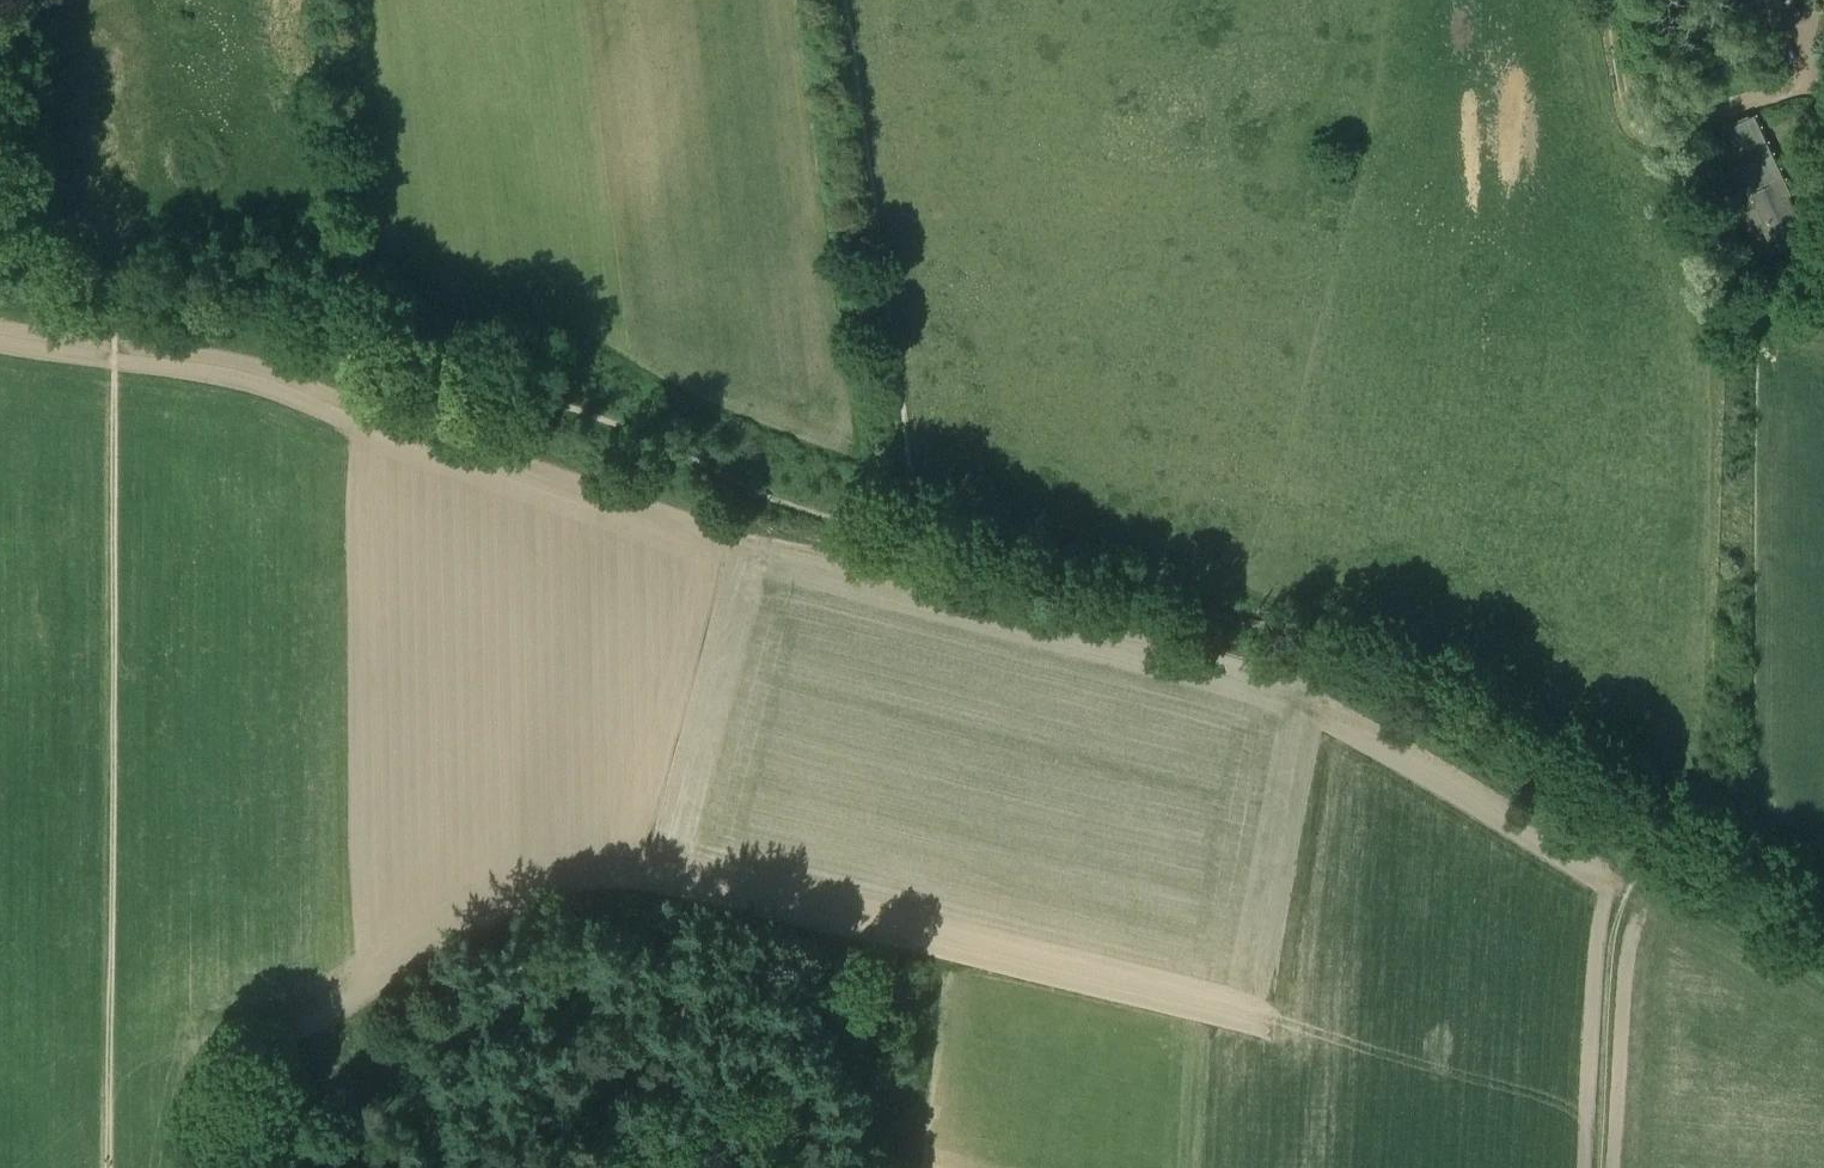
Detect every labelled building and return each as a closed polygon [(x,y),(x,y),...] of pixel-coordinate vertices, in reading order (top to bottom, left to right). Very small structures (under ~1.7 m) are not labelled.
[(1753,29),(1763,24),(1767,32),(1801,17),(1794,0),(1747,0),(1742,2),(1753,29)] [(1792,195),(1754,114),(1748,117),(1747,115),(1721,127),(1740,209),(1749,230),(1760,225),(1768,242),(1803,225),(1789,196),(1792,195)]
